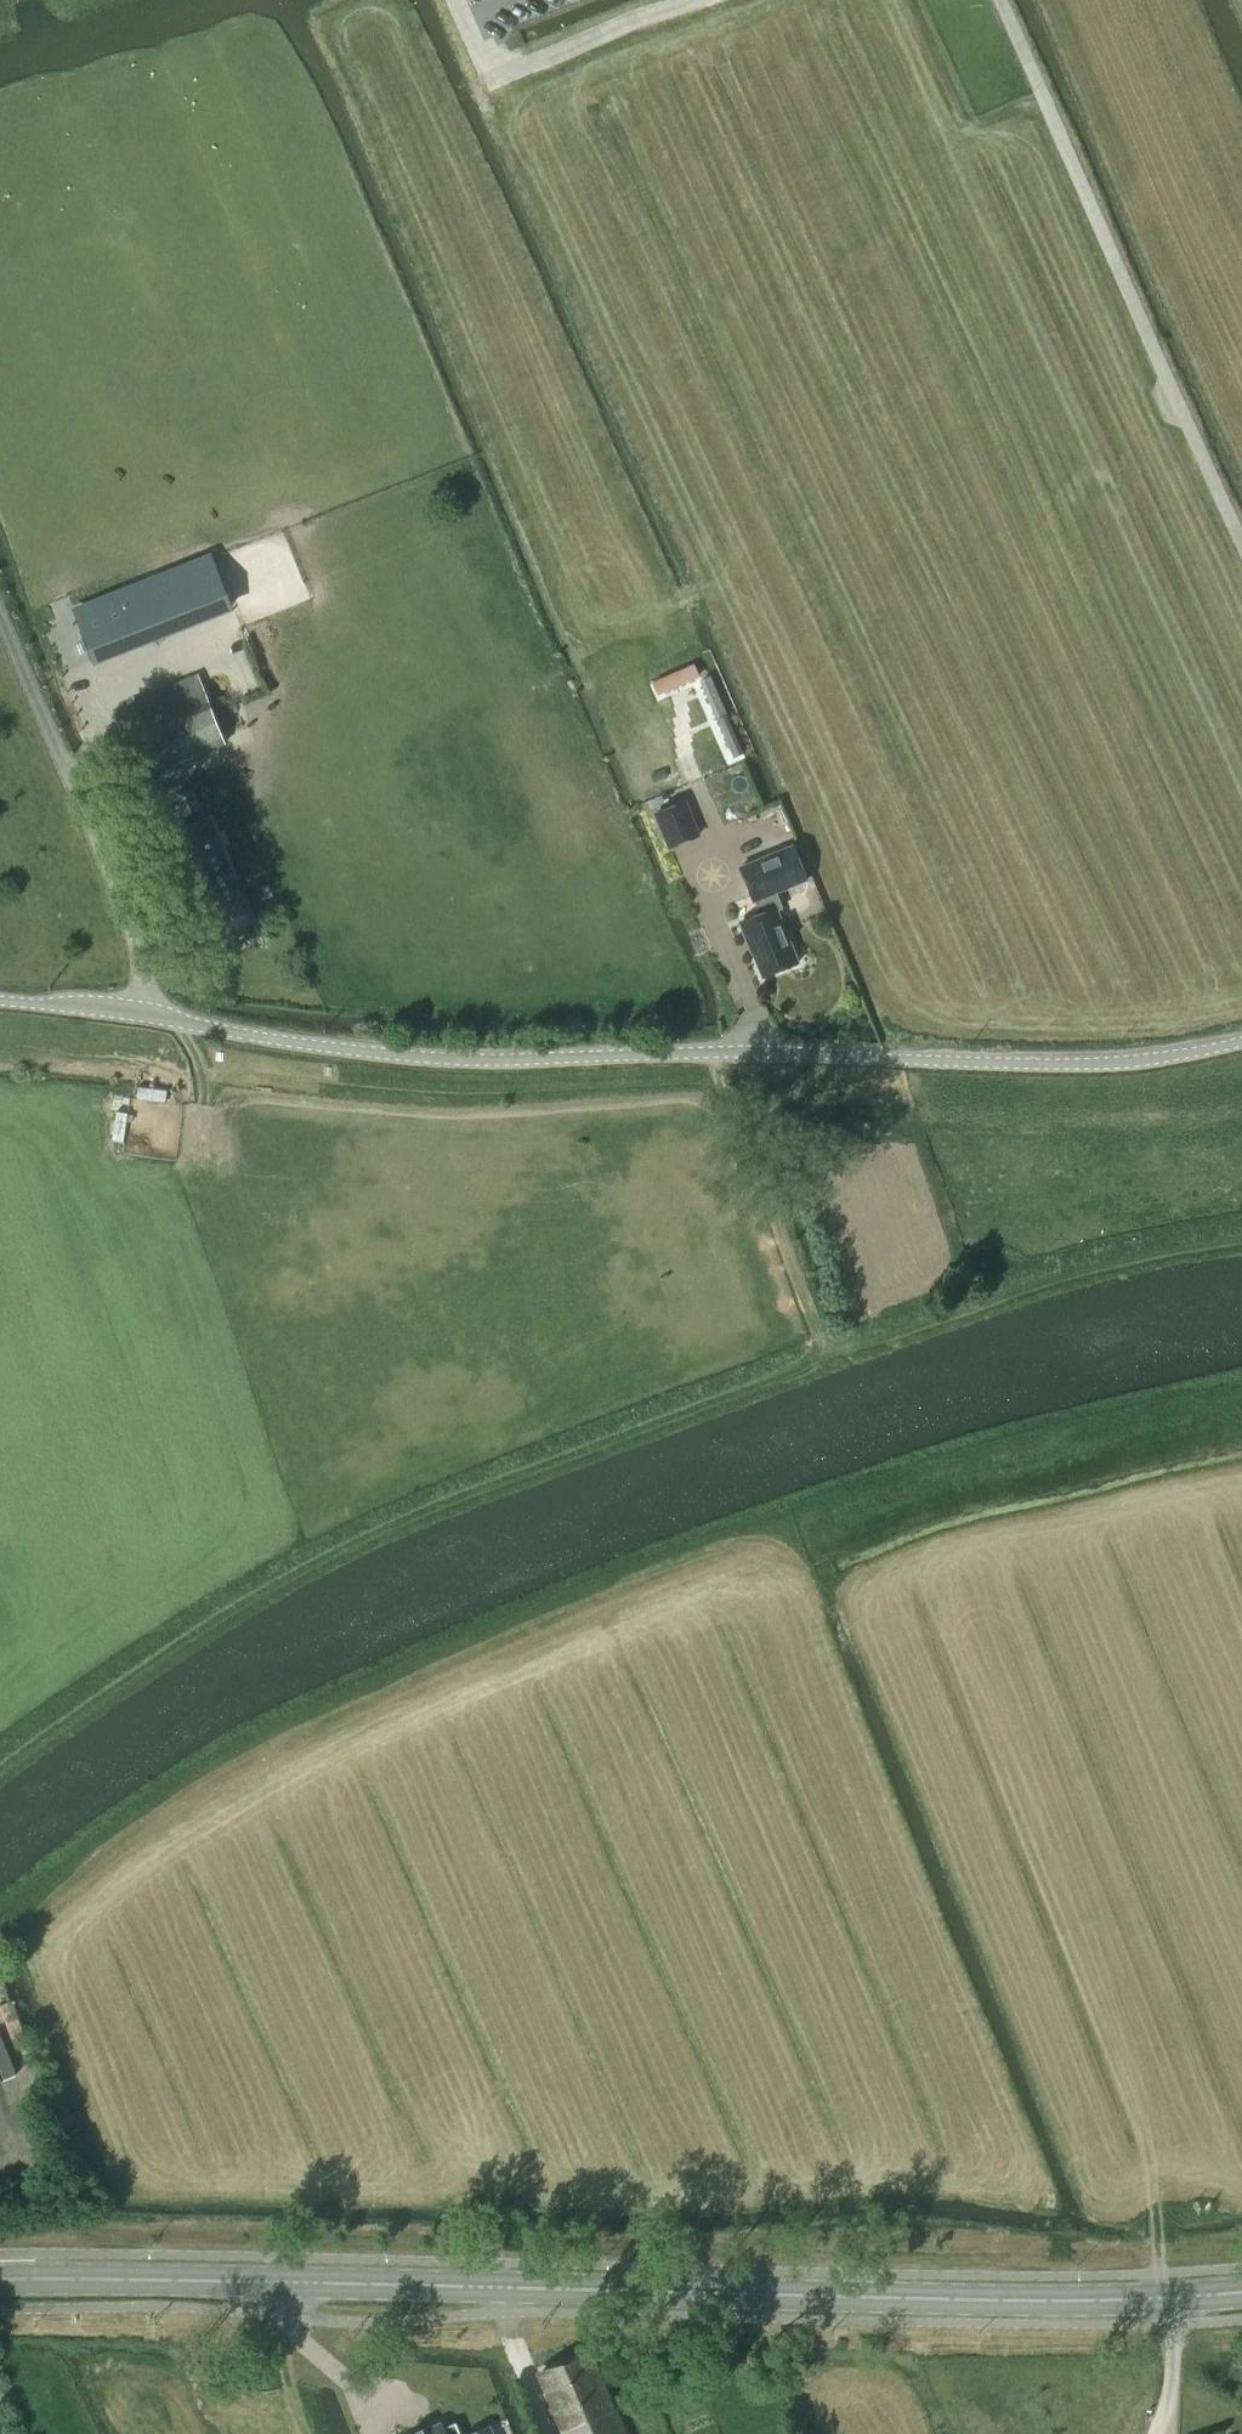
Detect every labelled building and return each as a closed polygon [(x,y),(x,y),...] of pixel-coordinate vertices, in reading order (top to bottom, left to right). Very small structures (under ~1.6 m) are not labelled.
[(88,606),(74,612),(82,632),(93,659),(141,641),(122,593),(88,606)] [(657,694),(698,676),(693,665),(652,683),(657,694)] [(726,714),(709,677),(700,681),(716,718),(726,714)] [(139,778),(217,747),(225,743),(200,681),(116,715),(139,778)] [(743,754),(726,716),(717,720),(734,758),(743,754)] [(669,847),(699,835),(686,802),(656,814),(669,847)] [(212,818),(164,836),(206,943),(251,925),(212,818)] [(756,901),(762,914),(777,908),(780,907),(775,893),(807,880),(793,846),(741,867),(755,901),(756,901)] [(741,923),(763,977),(799,963),(777,908),(762,914),(741,923)] [(150,1090),(119,1087),(114,1138),(146,1141),(150,1090)] [(592,2354),(539,2376),(563,2433),(625,2433),(592,2354)] [(423,2430),(422,2427),(420,2428),(422,2431),(415,2433),(460,2433),(455,2422),(442,2428),(440,2423),(423,2430)]
